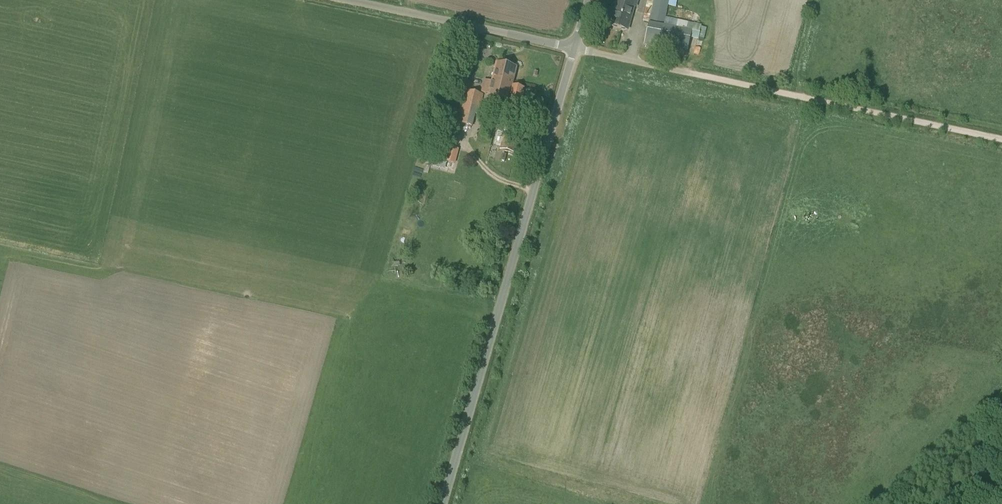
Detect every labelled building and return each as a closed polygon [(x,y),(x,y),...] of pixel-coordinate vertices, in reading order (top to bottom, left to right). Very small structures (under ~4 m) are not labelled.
[(623,3),(616,2),(610,25),(628,30),(634,7),(636,7),(638,0),(624,0),(623,3)] [(653,1),(647,0),(643,22),(649,23),(644,45),(663,49),(661,55),(674,58),(675,52),(687,54),(690,39),(703,42),(706,28),(701,27),(701,25),(694,24),(666,17),(668,6),(676,8),(677,0),(653,0),(653,1)] [(506,80),(514,82),(517,68),(496,63),(491,82),(491,83),(493,83),(496,84),(497,83),(500,84),(501,81),(505,82),(506,80)] [(513,86),(514,82),(506,80),(505,82),(501,81),(500,84),(497,83),(496,84),(493,83),(491,83),(491,82),(484,80),(481,93),(488,95),(488,97),(509,102),(510,102),(511,99),(505,97),(506,94),(512,95),(514,86),(513,86)] [(510,102),(509,102),(507,110),(518,113),(524,89),(514,86),(512,95),(506,94),(505,97),(511,99),(510,102)] [(461,105),(480,109),(484,95),(465,90),(461,105)] [(460,111),(457,123),(472,127),(475,115),(479,116),(479,113),(480,109),(461,105),(460,111)] [(504,133),(497,131),(493,146),(500,147),(500,150),(515,154),(518,143),(519,144),(520,136),(504,131),(504,133)] [(455,164),(459,149),(451,147),(453,138),(442,135),(435,159),(455,164)]
